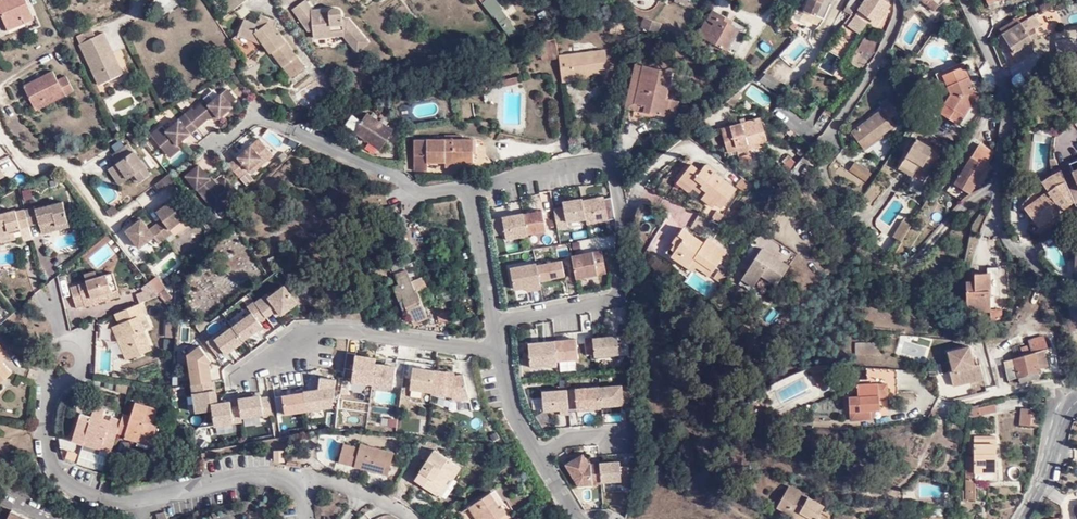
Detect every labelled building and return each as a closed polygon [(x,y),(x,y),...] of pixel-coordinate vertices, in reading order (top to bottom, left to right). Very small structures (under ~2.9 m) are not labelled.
[(4,23),(21,16),(23,22),(33,16),(25,0),(0,0),(0,14),(4,23)] [(290,9),(306,30),(311,30),(312,36),(341,33),(354,51),(365,42),(348,18),(341,19),(342,11),(335,7),(328,11),(328,15),(319,15),(318,10),(310,10),(303,0),(302,0),(290,9)] [(515,33),(497,10),(488,0),(482,0),(477,4),(497,27),(506,38),(515,33)] [(821,0),(806,0),(804,6),(816,12),(821,0)] [(858,0),(846,0),(843,5),(850,11),(858,0)] [(877,19),(889,1),(888,0),(863,0),(858,6),(877,19)] [(924,2),(935,11),(940,5),(936,1),(935,0),(925,0),(924,2)] [(705,19),(699,31),(725,45),(736,25),(725,18),(727,14),(713,6),(707,16),(714,21),(713,22),(705,19)] [(872,25),(877,19),(858,6),(854,11),(872,25)] [(3,31),(23,22),(21,16),(4,23),(0,14),(0,24),(3,31)] [(275,36),(269,29),(268,27),(271,19),(259,14),(255,23),(243,17),(238,32),(258,41),(267,52),(270,52),(288,77),(302,66),(277,33),(275,36)] [(855,15),(846,25),(859,36),(867,26),(855,15)] [(1033,18),(1031,15),(999,35),(1009,52),(1006,54),(1014,64),(1031,53),(1027,43),(1034,39),(1031,29),(1035,26),(1031,20),(1033,18)] [(642,29),(658,33),(661,24),(645,19),(642,29)] [(623,22),(607,21),(607,30),(623,31),(623,22)] [(273,25),(269,29),(275,36),(277,33),(279,32),(273,25)] [(80,42),(100,83),(123,72),(116,58),(111,59),(109,53),(112,52),(102,31),(95,34),(91,27),(76,35),(80,42)] [(866,31),(855,47),(867,55),(877,39),(866,31)] [(560,51),(558,33),(541,36),(544,54),(560,51)] [(782,40),(776,35),(771,41),(777,46),(782,40)] [(1009,52),(999,35),(996,37),(995,38),(1005,55),(1006,54),(1009,52)] [(762,41),(759,52),(769,55),(772,45),(762,41)] [(1054,55),(1072,51),(1070,41),(1052,46),(1054,55)] [(571,50),(560,52),(561,58),(563,80),(574,79),(574,75),(591,73),(609,70),(606,45),(571,50)] [(859,68),(867,55),(855,47),(846,60),(839,73),(851,79),(859,68)] [(625,102),(635,105),(643,63),(633,61),(625,102)] [(940,109),(958,120),(968,103),(971,105),(979,92),(976,89),(965,62),(945,70),(951,91),(940,109)] [(670,68),(643,63),(635,105),(674,114),(678,97),(665,93),(670,68)] [(25,85),(36,106),(46,101),(46,97),(62,88),(66,95),(76,89),(68,75),(58,80),(53,70),(25,85)] [(1021,72),(1009,78),(1016,89),(1027,82),(1021,72)] [(760,82),(782,93),(787,84),(765,73),(760,82)] [(511,74),(470,83),(472,89),(513,80),(511,74)] [(751,85),(747,92),(764,104),(769,96),(751,85)] [(238,98),(228,87),(222,93),(232,104),(238,98)] [(151,134),(168,154),(178,145),(212,116),(215,114),(219,118),(220,119),(232,109),(234,107),(232,105),(222,93),(209,105),(205,101),(194,110),(192,108),(180,119),(179,119),(167,131),(161,125),(151,134)] [(884,96),(877,101),(879,107),(846,129),(858,147),(891,125),(885,116),(894,111),(884,96)] [(368,112),(354,134),(381,151),(394,129),(368,112)] [(754,135),(763,132),(758,116),(719,127),(726,151),(752,145),(750,140),(755,138),(754,135)] [(130,138),(135,134),(131,128),(126,132),(130,138)] [(764,137),(763,132),(754,135),(755,138),(750,140),(752,145),(760,142),(761,139),(764,137)] [(903,158),(915,166),(916,165),(916,164),(919,160),(929,167),(941,149),(917,134),(903,158)] [(415,170),(427,170),(427,163),(474,162),(473,139),(462,139),(462,135),(446,135),(446,139),(427,139),(427,140),(414,140),(415,170)] [(1049,173),(1049,135),(1032,135),(1032,173),(1049,173)] [(259,138),(228,165),(240,179),(241,178),(247,173),(248,172),(249,171),(250,171),(263,159),(266,162),(274,156),(259,138)] [(117,162),(115,164),(122,173),(125,171),(129,176),(132,174),(138,181),(152,170),(128,141),(111,154),(117,162)] [(971,155),(956,181),(971,190),(977,179),(986,164),(984,162),(992,148),(979,141),(971,155)] [(178,145),(168,154),(171,158),(181,149),(178,145)] [(799,149),(790,159),(788,162),(799,171),(810,158),(799,149)] [(788,162),(790,159),(780,151),(776,156),(777,158),(776,160),(782,165),(783,163),(785,165),(788,162)] [(15,171),(9,156),(0,160),(0,169),(2,175),(15,171)] [(912,171),(915,166),(903,158),(899,162),(912,171)] [(1053,175),(1058,173),(1061,172),(1054,158),(1052,158),(1049,159),(1053,175)] [(252,174),(266,162),(263,159),(250,171),(252,174)] [(868,169),(851,159),(846,167),(862,178),(868,169)] [(927,171),(929,167),(919,160),(916,164),(927,171)] [(122,173),(115,164),(109,169),(121,183),(129,176),(125,171),(122,173)] [(200,164),(186,176),(216,211),(238,192),(226,178),(218,185),(200,164)] [(722,205),(735,188),(712,169),(707,166),(704,165),(702,168),(701,167),(698,170),(691,164),(680,178),(691,188),(696,182),(705,190),(700,197),(712,206),(716,201),(722,205)] [(254,179),(248,172),(247,173),(241,178),(247,186),(254,179)] [(1052,175),(1042,182),(1048,191),(1032,203),(1025,209),(1038,228),(1070,206),(1074,204),(1062,172),(1061,172),(1058,173),(1053,175),(1052,175)] [(161,194),(175,181),(169,174),(155,186),(161,194)] [(744,191),(750,184),(742,176),(736,184),(744,191)] [(690,189),(691,188),(680,178),(675,185),(687,195),(691,190),(690,189)] [(691,190),(700,197),(705,190),(696,182),(691,188),(690,189),(691,190)] [(1028,198),(1032,203),(1048,191),(1042,182),(1028,198)] [(556,231),(616,221),(611,196),(552,206),(556,231)] [(141,217),(127,229),(141,246),(155,234),(160,240),(175,228),(174,225),(187,215),(173,197),(158,208),(164,217),(151,227),(141,217)] [(116,202),(108,209),(112,215),(121,208),(116,202)] [(30,222),(44,221),(69,220),(67,203),(27,208),(28,210),(30,222)] [(28,210),(19,212),(18,210),(0,214),(0,240),(1,240),(0,237),(23,232),(23,229),(31,227),(30,222),(28,210)] [(542,212),(491,221),(493,237),(502,235),(504,243),(547,235),(542,212)] [(896,230),(904,236),(914,219),(906,214),(896,230)] [(709,221),(698,215),(688,229),(699,236),(709,221)] [(697,263),(708,271),(723,252),(704,237),(699,243),(679,228),(661,252),(683,268),(690,258),(697,263)] [(25,238),(23,232),(0,237),(2,243),(25,238)] [(1053,233),(1041,241),(1046,249),(1058,240),(1053,233)] [(774,284),(787,264),(759,247),(739,277),(751,285),(759,274),(774,284)] [(574,282),(606,276),(601,250),(569,257),(574,282)] [(690,273),(694,268),(697,263),(690,258),(683,268),(690,273)] [(509,271),(514,294),(541,288),(541,284),(566,279),(562,260),(509,271)] [(709,271),(708,271),(697,263),(694,268),(705,276),(709,271)] [(723,277),(730,268),(726,265),(722,263),(716,271),(723,277)] [(79,309),(88,306),(84,297),(93,294),(94,297),(120,288),(114,272),(99,277),(96,270),(85,274),(88,281),(71,287),(79,309)] [(392,275),(397,286),(410,281),(405,270),(392,275)] [(990,320),(989,312),(991,273),(975,272),(974,280),(966,280),(965,312),(980,312),(980,320),(990,320)] [(160,276),(152,282),(162,294),(170,287),(160,276)] [(421,276),(410,281),(415,292),(402,297),(398,298),(403,310),(404,312),(408,311),(413,323),(427,317),(422,306),(433,301),(421,276)] [(562,295),(577,292),(574,276),(559,278),(562,295)] [(415,292),(410,281),(397,286),(402,297),(415,292)] [(438,286),(443,300),(456,296),(450,281),(438,286)] [(223,357),(278,320),(278,321),(297,308),(282,286),(247,309),(251,315),(212,341),(223,357)] [(122,293),(120,288),(94,297),(93,294),(84,297),(88,306),(122,293)] [(534,301),(542,300),(541,291),(533,292),(534,301)] [(0,295),(0,321),(13,312),(2,294),(0,295)] [(149,319),(142,302),(118,312),(122,323),(127,335),(120,338),(129,359),(153,349),(146,329),(142,322),(149,319)] [(434,307),(438,322),(451,319),(449,312),(444,313),(442,305),(434,307)] [(612,309),(614,327),(627,326),(625,308),(612,309)] [(152,327),(149,319),(142,322),(146,329),(152,327)] [(115,326),(120,338),(127,335),(122,323),(115,326)] [(618,360),(616,337),(588,339),(590,362),(618,360)] [(628,357),(628,337),(618,337),(618,357),(628,357)] [(854,351),(877,352),(877,340),(855,339),(854,351)] [(13,371),(3,360),(11,353),(1,342),(0,342),(0,383),(13,371)] [(577,342),(526,345),(528,374),(557,372),(557,365),(578,363),(577,342)] [(956,371),(952,372),(956,387),(986,380),(983,369),(978,370),(972,348),(951,353),(956,371)] [(233,423),(271,419),(268,395),(234,399),(235,403),(214,405),(208,350),(185,352),(192,417),(212,415),(214,435),(234,433),(233,423)] [(1018,371),(1018,376),(1039,375),(1038,368),(1048,366),(1046,350),(1015,354),(1016,360),(1007,361),(1008,371),(1018,371)] [(348,357),(344,386),(392,392),(393,382),(402,383),(404,365),(348,357)] [(468,400),(464,374),(460,375),(436,372),(434,361),(422,360),(412,361),(408,390),(410,399),(426,401),(438,399),(444,400),(440,400),(457,402),(468,400)] [(896,388),(895,366),(866,362),(866,374),(845,375),(846,393),(849,394),(849,403),(849,404),(848,415),(868,414),(868,405),(871,405),(877,405),(877,393),(877,389),(887,389),(896,388)] [(831,364),(815,370),(821,382),(836,376),(831,364)] [(318,390),(278,395),(281,418),(336,411),(332,377),(317,379),(318,390)] [(128,384),(117,383),(116,391),(127,393),(128,384)] [(542,415),(623,411),(622,389),(541,393),(542,415)] [(133,416),(124,413),(120,427),(119,431),(127,433),(125,437),(138,442),(139,437),(154,442),(160,425),(155,424),(159,409),(138,403),(133,416)] [(992,404),(979,407),(980,414),(993,411),(992,404)] [(97,405),(94,416),(103,418),(106,408),(97,405)] [(980,414),(979,407),(968,409),(968,416),(980,414)] [(1034,409),(1024,408),(1022,422),(1032,423),(1034,409)] [(112,450),(119,431),(120,427),(113,425),(113,422),(103,418),(94,416),(90,424),(82,421),(76,438),(86,441),(88,436),(101,441),(99,446),(112,450)] [(86,441),(99,446),(101,441),(88,436),(86,441)] [(994,436),(977,437),(976,456),(966,456),(967,498),(977,498),(976,478),(995,477),(994,436)] [(365,444),(349,440),(344,455),(394,469),(399,449),(366,440),(365,444)] [(278,456),(286,457),(288,445),(280,444),(278,456)] [(415,479),(434,495),(448,476),(453,480),(461,469),(436,451),(415,479)] [(570,489),(620,486),(619,462),(585,464),(585,458),(568,459),(570,489)] [(630,483),(630,467),(620,467),(621,483),(630,483)] [(439,499),(453,480),(448,476),(434,495),(439,499)] [(493,488),(487,492),(497,503),(501,499),(493,488)] [(478,518),(483,518),(484,518),(485,518),(509,518),(514,515),(501,499),(497,503),(487,492),(469,507),(478,518)] [(780,518),(782,518),(781,492),(769,513),(780,518)] [(782,518),(813,518),(812,518),(815,512),(781,492),(782,518)] [(555,500),(551,496),(543,498),(546,506),(554,503),(555,500)] [(12,507),(6,518),(36,518),(12,507)] [(469,507),(462,513),(466,518),(478,518),(469,507)] [(923,509),(923,518),(945,518),(945,508),(923,509)]
